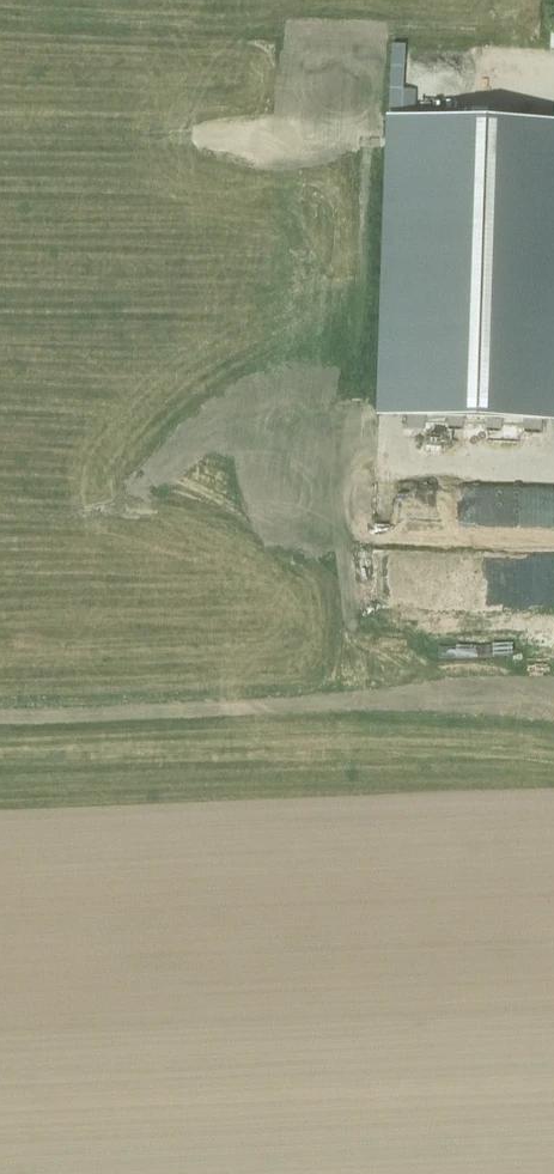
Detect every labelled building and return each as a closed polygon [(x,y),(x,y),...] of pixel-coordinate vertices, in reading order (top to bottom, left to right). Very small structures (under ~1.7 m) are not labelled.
[(553,423),(553,123),(385,117),(374,416),(553,423)]
